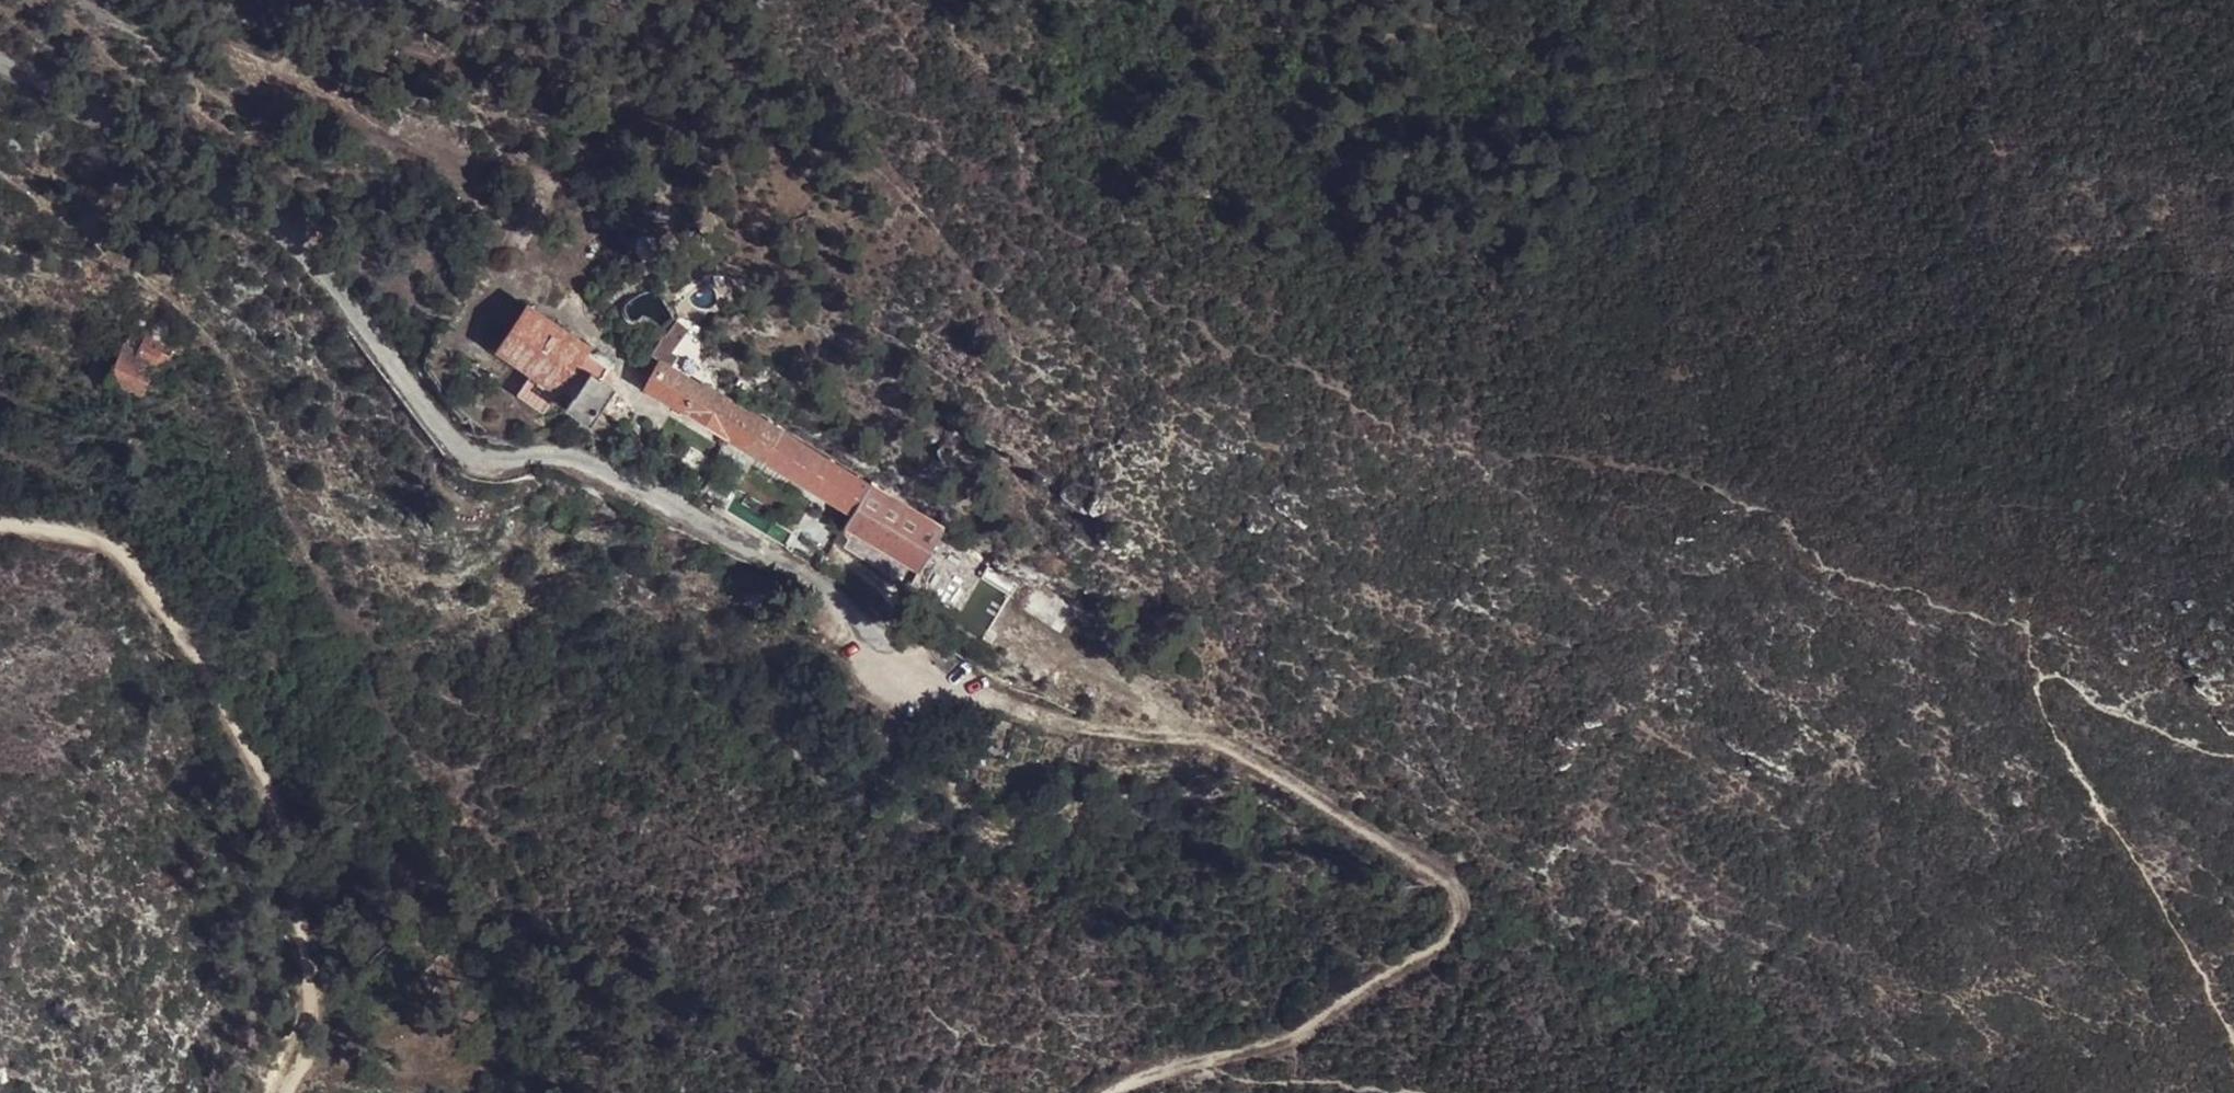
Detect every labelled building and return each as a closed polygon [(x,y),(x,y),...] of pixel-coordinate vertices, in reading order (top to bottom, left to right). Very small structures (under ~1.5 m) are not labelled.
[(658,249),(660,246),(660,242),(658,238),(656,235),(653,233),(649,232),(645,233),(642,234),(639,237),(637,240),(637,244),(637,248),(639,251),(642,254),(646,255),(649,255),(653,254),(656,252),(658,249)] [(516,298),(487,340),(520,363),(505,386),(532,405),(548,381),(560,389),(554,397),(580,412),(589,402),(604,376),(592,366),(599,357),(576,342),(577,339),(516,298)] [(121,346),(107,376),(143,392),(166,341),(144,331),(135,352),(121,346)] [(687,379),(648,355),(646,359),(634,381),(841,507),(833,519),(909,565),(933,526),(857,479),(688,377),(687,379)]
